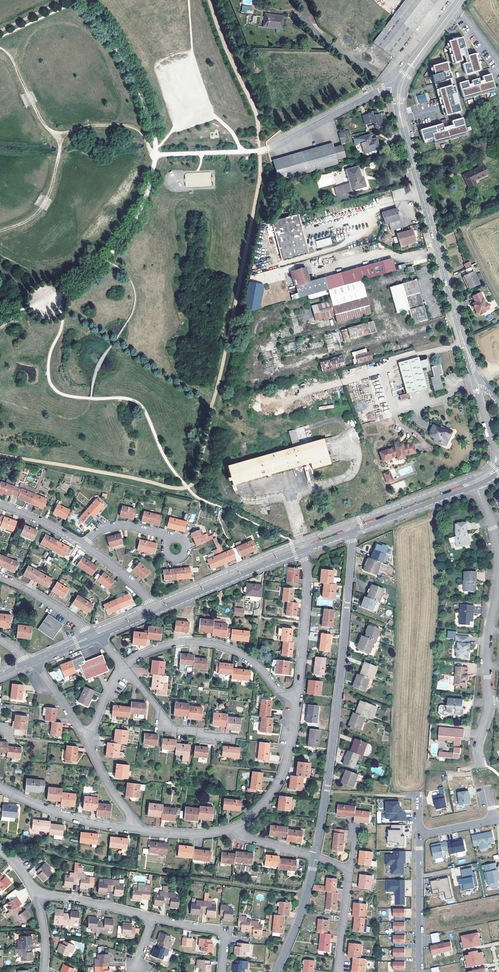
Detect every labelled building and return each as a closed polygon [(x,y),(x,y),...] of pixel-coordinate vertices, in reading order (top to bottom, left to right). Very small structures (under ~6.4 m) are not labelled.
[(374,42),(394,57),(437,0),(406,0),(374,42)] [(282,29),(284,16),(266,14),(264,27),(282,29)] [(462,34),(448,38),(448,40),(454,62),(462,60),(460,53),(458,47),(465,45),(462,34)] [(448,40),(446,41),(452,62),(454,62),(448,40)] [(468,56),(465,45),(458,47),(460,53),(464,52),(465,59),(468,58),(468,56)] [(470,62),(463,64),(466,75),(480,71),(475,54),(468,56),(468,58),(470,62)] [(436,83),(445,81),(444,77),(448,75),(448,73),(450,73),(447,62),(435,65),(437,74),(435,75),(433,75),(436,83)] [(467,81),(459,83),(464,100),(495,91),(491,74),(482,77),(483,81),(484,83),(469,87),(469,85),(467,81)] [(472,84),(469,85),(469,87),(484,83),(483,81),(480,82),(479,79),(471,81),(472,84)] [(452,85),(438,89),(446,116),(460,111),(458,103),(454,104),(452,95),(454,94),(452,85)] [(438,89),(436,90),(443,116),(446,116),(438,89)] [(430,92),(417,96),(420,106),(433,103),(430,92)] [(367,114),(369,123),(373,122),(376,123),(377,128),(382,127),(380,121),(381,121),(380,115),(378,115),(376,115),(375,111),(372,112),(367,114)] [(441,124),(420,130),(423,141),(433,138),(434,140),(434,141),(466,132),(462,118),(452,121),(453,125),(453,128),(443,130),(442,127),(441,124)] [(466,132),(434,141),(435,144),(467,135),(466,132)] [(356,144),(358,144),(361,143),(364,152),(365,156),(379,152),(378,149),(379,148),(377,138),(372,140),(370,134),(354,139),(356,144)] [(485,142),(478,145),(483,155),(489,152),(485,142)] [(273,160),(279,181),(338,164),(337,159),(345,157),(342,146),(334,148),(332,143),(273,160)] [(488,174),(484,165),(463,176),(469,188),(476,184),(475,181),(488,174)] [(350,184),(341,186),(343,193),(366,187),(363,176),(362,177),(359,166),(346,170),(350,184)] [(341,186),(334,188),(336,195),(343,193),(341,186)] [(396,208),(382,212),(385,224),(389,223),(391,230),(403,227),(402,223),(404,222),(402,214),(401,214),(401,213),(398,212),(397,212),(396,208)] [(296,214),(272,221),(282,259),(307,253),(296,214)] [(415,242),(411,230),(396,234),(400,246),(415,242)] [(331,237),(315,241),(318,248),(333,244),(331,237)] [(395,270),(392,259),(382,261),(386,273),(395,270)] [(382,261),(368,265),(371,277),(386,273),(382,261)] [(368,265),(344,272),(347,284),(362,280),(371,277),(368,265)] [(263,285),(285,279),(282,267),(254,274),(255,281),(261,280),(263,285)] [(305,267),(290,271),(294,286),(296,285),(310,282),(305,267)] [(344,272),(324,278),(328,289),(347,284),(344,272)] [(469,289),(480,284),(474,272),(467,275),(463,276),(469,289)] [(310,282),(296,285),(299,297),(308,295),(327,290),(328,289),(324,278),(310,282)] [(417,279),(390,286),(397,313),(410,310),(413,324),(427,320),(417,279)] [(260,311),(264,284),(249,281),(245,309),(260,311)] [(328,294),(327,290),(308,295),(309,299),(328,294)] [(485,303),(480,292),(473,296),(476,302),(473,304),(474,305),(472,306),(473,306),(472,307),(473,308),(475,308),(478,314),(480,313),(481,314),(485,312),(485,311),(489,309),(486,303),(485,303)] [(341,329),(344,341),(377,333),(374,321),(341,329)] [(366,348),(351,352),(355,364),(373,359),(371,350),(367,351),(366,348)] [(320,361),(322,372),(346,367),(344,356),(320,361)] [(427,388),(419,357),(398,363),(406,394),(427,388)] [(434,377),(431,378),(434,391),(443,389),(439,375),(443,375),(440,365),(431,367),(434,377)] [(445,441),(448,442),(452,433),(444,429),(443,430),(434,426),(431,433),(430,436),(435,438),(435,440),(443,444),(445,441)] [(323,458),(318,441),(300,446),(295,430),(289,432),(293,447),(227,465),(230,477),(227,478),(228,481),(231,480),(232,485),(303,466),(303,467),(307,466),(308,470),(330,465),(327,456),(323,458)] [(324,439),(318,441),(323,458),(327,456),(329,456),(324,439)] [(395,447),(380,452),(383,461),(397,456),(397,458),(404,456),(404,455),(415,453),(413,442),(402,445),(402,443),(394,445),(395,447)] [(389,471),(384,474),(387,483),(393,481),(389,471)] [(11,494),(15,482),(6,479),(5,483),(2,482),(1,483),(0,482),(0,493),(10,496),(11,494)] [(23,485),(15,482),(11,494),(18,497),(18,498),(30,504),(34,494),(36,490),(23,485)] [(34,494),(30,504),(43,509),(47,499),(34,494)] [(65,520),(70,510),(60,505),(62,502),(56,499),(53,506),(56,507),(52,514),(65,520)] [(104,506),(96,499),(87,509),(95,516),(104,506)] [(133,519),(135,509),(122,506),(120,516),(133,519)] [(95,516),(87,509),(78,519),(86,526),(95,516)] [(158,526),(161,515),(144,511),(141,522),(158,526)] [(13,532),(17,521),(4,517),(3,518),(0,517),(0,518),(0,528),(1,527),(13,532)] [(184,532),(187,522),(170,518),(167,528),(184,532)] [(453,537),(454,539),(456,548),(463,545),(465,546),(470,545),(468,539),(466,533),(467,523),(462,524),(460,525),(456,525),(455,534),(455,537),(453,537)] [(33,540),(38,531),(25,525),(24,528),(21,527),(18,533),(33,540)] [(196,546),(206,542),(200,530),(191,534),(196,546)] [(120,534),(107,538),(109,547),(122,544),(120,534)] [(57,541),(46,535),(40,544),(52,551),(57,541)] [(157,544),(140,540),(137,550),(154,554),(157,544)] [(252,540),(236,547),(241,557),(256,550),(252,540)] [(57,541),(52,551),(64,557),(69,548),(57,541)] [(376,545),(374,550),(371,559),(380,562),(382,563),(385,555),(388,548),(382,546),(382,547),(376,545)] [(235,559),(231,549),(219,554),(223,564),(235,559)] [(7,553),(6,557),(2,567),(14,572),(18,562),(11,559),(13,555),(7,553)] [(223,564),(219,554),(207,560),(211,570),(223,564)] [(91,576),(97,567),(83,557),(77,566),(91,576)] [(380,562),(371,559),(368,558),(363,571),(375,575),(380,562)] [(150,572),(137,560),(134,563),(137,566),(132,570),(142,580),(150,572)] [(40,572),(28,566),(23,575),(35,582),(40,572)] [(177,569),(178,580),(191,578),(190,568),(177,569)] [(287,568),(286,583),(297,584),(299,569),(287,568)] [(177,569),(163,570),(164,581),(178,580),(177,569)] [(334,571),(321,569),(319,583),(323,584),(332,585),(336,585),(337,582),(339,582),(340,581),(341,579),(340,578),(333,577),(334,571)] [(40,572),(35,582),(47,588),(52,579),(40,572)] [(108,589),(115,581),(104,573),(97,581),(108,589)] [(479,573),(467,573),(466,581),(465,581),(465,591),(476,592),(477,591),(477,587),(476,586),(476,584),(477,584),(477,582),(478,583),(479,573)] [(69,589),(57,582),(51,591),(63,598),(69,589)] [(261,597),(262,586),(247,584),(246,595),(250,596),(250,601),(260,602),(261,597)] [(334,599),(336,585),(332,585),(323,584),(321,597),(334,599)] [(383,589),(371,585),(366,597),(375,601),(379,602),(386,605),(388,599),(384,598),(381,596),(383,589)] [(283,588),(282,601),(287,602),(292,603),(294,589),(283,588)] [(115,599),(120,609),(132,604),(128,594),(115,599)] [(92,604),(77,595),(72,604),(87,613),(92,604)] [(375,601),(366,597),(364,597),(361,607),(372,611),(375,601)] [(120,609),(115,599),(103,605),(107,615),(120,609)] [(292,603),(287,602),(285,615),(296,617),(298,603),(292,603)] [(473,622),(474,606),(461,605),(460,622),(463,625),(469,625),(469,622),(473,622)] [(334,610),(323,609),(321,627),(332,627),(334,610)] [(0,614),(0,627),(9,628),(11,615),(0,614)] [(62,625),(48,615),(38,629),(52,640),(62,625)] [(213,622),(214,621),(200,619),(198,632),(212,634),(213,622)] [(189,622),(175,621),(174,631),(187,633),(189,622)] [(227,624),(213,622),(212,634),(212,636),(225,637),(226,636),(231,637),(232,629),(226,628),(227,624)] [(31,639),(32,627),(27,626),(18,625),(16,638),(31,639)] [(380,630),(369,625),(364,637),(374,640),(376,641),(380,630)] [(162,628),(148,626),(147,633),(147,639),(160,640),(162,628)] [(283,641),(291,642),(293,629),(278,627),(277,635),(281,635),(280,641),(283,641)] [(249,631),(232,629),(231,637),(230,640),(248,642),(249,631)] [(147,639),(147,633),(133,632),(132,644),(146,646),(147,639)] [(329,652),(331,635),(320,634),(318,651),(329,652)] [(374,640),(364,637),(361,636),(356,648),(369,653),(374,640)] [(469,649),(469,644),(468,644),(469,637),(456,636),(455,643),(457,643),(457,648),(456,649),(455,651),(457,652),(456,658),(468,658),(468,654),(469,649)] [(291,642),(283,641),(281,655),(292,656),(293,643),(291,642)] [(179,665),(193,666),(194,657),(194,655),(181,654),(179,665)] [(83,656),(71,661),(75,671),(81,669),(80,666),(84,664),(83,661),(84,661),(83,656)] [(84,664),(80,666),(81,669),(84,677),(93,674),(94,677),(95,677),(95,676),(101,674),(101,672),(107,669),(103,657),(84,664)] [(207,659),(194,657),(193,666),(192,668),(206,670),(207,659)] [(325,658),(315,657),(313,674),(323,675),(325,658)] [(289,662),(276,660),(274,674),(287,675),(289,662)] [(75,671),(71,661),(59,665),(66,681),(69,679),(68,675),(76,672),(75,671)] [(152,674),(163,676),(165,662),(152,661),(150,674),(152,674)] [(377,667),(365,662),(360,675),(370,679),(372,680),(377,667)] [(232,668),(233,665),(219,663),(219,664),(216,664),(216,673),(218,673),(218,674),(231,675),(232,668)] [(467,675),(467,668),(456,667),(456,675),(455,675),(454,685),(465,686),(466,680),(466,675),(467,675)] [(231,675),(231,679),(248,681),(249,670),(232,668),(231,675)] [(167,684),(165,684),(165,676),(163,676),(152,674),(151,688),(156,689),(156,692),(160,693),(160,695),(166,695),(167,689),(167,684)] [(370,679),(360,675),(358,674),(353,687),(365,691),(370,679)] [(319,695),(320,681),(308,680),(306,694),(319,695)] [(22,700),(23,685),(12,684),(10,699),(22,700)] [(95,691),(85,686),(78,702),(88,706),(95,691)] [(463,700),(448,698),(448,706),(441,705),(439,707),(439,713),(440,715),(447,715),(448,714),(459,715),(460,707),(463,707),(463,700)] [(261,717),(269,718),(271,700),(261,699),(258,717),(261,717)] [(373,706),(361,701),(356,714),(365,717),(368,718),(373,706)] [(146,703),(131,702),(130,707),(130,713),(144,715),(146,703)] [(188,706),(189,704),(175,702),(173,715),(187,717),(188,706)] [(130,713),(130,707),(113,705),(112,716),(129,718),(130,713)] [(318,706),(307,705),(305,722),(316,723),(318,706)] [(187,717),(187,719),(201,720),(202,707),(188,706),(187,717)] [(51,721),(55,722),(57,708),(46,707),(45,715),(44,721),(51,721)] [(227,716),(227,714),(213,713),(212,725),(226,727),(227,716)] [(365,717),(356,714),(353,713),(349,726),(360,730),(365,717)] [(15,715),(14,725),(13,728),(15,729),(26,730),(28,716),(15,715)] [(226,727),(225,729),(239,731),(241,718),(227,716),(226,727)] [(271,733),(273,718),(269,718),(261,717),(259,732),(271,733)] [(61,737),(62,723),(55,722),(51,721),(50,735),(61,737)] [(464,729),(450,728),(450,730),(444,729),(444,728),(439,727),(438,736),(448,736),(447,742),(454,743),(453,753),(439,751),(438,757),(458,759),(458,753),(460,753),(460,748),(459,748),(460,738),(463,738),(464,729)] [(120,744),(126,744),(128,731),(115,729),(113,743),(120,744)] [(318,747),(320,730),(309,729),(307,746),(318,747)] [(157,745),(158,735),(144,733),(143,744),(157,745)] [(175,751),(176,740),(162,738),(161,749),(175,751)] [(181,740),(176,739),(176,740),(175,751),(175,754),(182,755),(182,761),(187,762),(189,745),(180,744),(181,740)] [(368,744),(356,739),(351,751),(360,755),(363,756),(368,744)] [(3,742),(0,742),(0,752),(7,753),(8,746),(8,742),(3,742)] [(113,743),(107,742),(105,756),(118,757),(120,744),(113,743)] [(270,743),(259,742),(257,759),(268,760),(270,743)] [(76,761),(78,747),(66,745),(65,760),(76,761)] [(21,748),(8,746),(7,753),(7,757),(20,758),(21,748)] [(208,748),(195,746),(194,756),(207,758),(208,748)] [(239,758),(240,748),(223,746),(222,756),(239,758)] [(360,755),(351,751),(348,751),(345,760),(343,765),(354,769),(356,764),(360,755)] [(297,762),(295,776),(303,777),(308,778),(310,764),(297,762)] [(129,765),(116,764),(114,777),(127,779),(129,765)] [(358,775),(346,770),(341,783),(353,788),(358,775)] [(263,773),(252,772),(250,789),(261,790),(263,773)] [(301,791),(303,777),(295,776),(290,776),(288,789),(301,791)] [(45,780),(27,778),(26,789),(33,790),(33,792),(39,793),(39,792),(44,792),(45,780)] [(140,784),(127,783),(125,796),(138,798),(139,790),(145,791),(145,785),(140,784)] [(62,792),(62,789),(48,787),(47,800),(61,801),(62,792)] [(468,791),(458,793),(461,806),(465,805),(465,804),(471,803),(470,799),(469,795),(468,791)] [(61,801),(60,805),(74,807),(75,794),(62,792),(61,801)] [(444,794),(433,797),(434,800),(435,800),(436,805),(437,810),(447,808),(444,794)] [(98,803),(98,798),(84,796),(83,809),(97,811),(98,803)] [(290,811),(291,797),(279,796),(277,809),(290,811)] [(224,799),(223,809),(240,811),(241,800),(224,799)] [(97,811),(96,816),(110,818),(111,805),(98,803),(97,811)] [(162,806),(162,805),(149,803),(147,816),(161,817),(162,806)] [(399,803),(386,803),(386,819),(392,819),(392,821),(405,821),(405,812),(401,812),(400,812),(400,808),(400,804),(399,803)] [(18,806),(3,805),(1,816),(16,818),(18,806)] [(356,807),(338,805),(337,816),(355,818),(356,811),(356,807)] [(161,817),(161,819),(175,821),(176,808),(162,806),(161,817)] [(199,808),(198,819),(212,820),(213,808),(200,806),(199,808)] [(198,819),(199,808),(185,807),(184,820),(198,821),(198,819)] [(371,812),(356,811),(355,818),(354,822),(369,824),(371,812)] [(50,823),(50,821),(33,819),(32,830),(49,832),(50,823)] [(49,832),(49,834),(63,835),(64,825),(50,823),(49,832)] [(287,829),(288,827),(270,825),(269,836),(286,838),(287,829)] [(402,825),(391,825),(391,830),(388,830),(388,836),(387,842),(392,842),(392,843),(399,843),(399,846),(405,846),(405,836),(402,836),(401,836),(401,830),(402,830),(402,825)] [(302,831),(287,829),(286,838),(286,841),(301,843),(302,831)] [(79,842),(92,844),(92,846),(95,847),(96,844),(97,844),(98,834),(80,832),(79,842)] [(480,834),(471,836),(473,846),(478,845),(479,849),(488,847),(487,843),(494,842),(491,832),(484,833),(484,834),(480,835),(480,834)] [(345,834),(334,833),(332,850),(343,851),(345,834)] [(128,839),(111,836),(109,847),(127,849),(128,839)] [(459,840),(447,842),(448,850),(449,854),(466,851),(463,840),(459,841),(459,840)] [(166,854),(168,844),(150,842),(149,853),(166,854)] [(447,842),(431,845),(434,859),(444,857),(443,851),(448,850),(447,842)] [(193,849),(194,847),(179,845),(178,856),(192,858),(193,849)] [(192,858),(192,859),(210,862),(211,851),(193,849),(192,858)] [(235,854),(234,862),(252,864),(253,853),(235,851),(235,854)] [(373,853),(360,851),(358,865),(371,866),(373,853)] [(405,851),(394,851),(394,855),(386,855),(386,865),(392,865),(392,874),(403,874),(403,866),(402,866),(402,863),(403,863),(405,863),(405,851)] [(234,862),(235,854),(222,852),(220,863),(234,864),(234,862)] [(279,858),(279,856),(265,855),(264,865),(278,867),(279,858)] [(278,867),(277,869),(295,871),(296,860),(279,858),(278,867)] [(50,868),(45,862),(36,871),(39,874),(38,875),(44,881),(52,873),(48,869),(50,868)] [(484,865),(484,867),(485,872),(485,873),(487,884),(490,883),(490,887),(498,885),(498,881),(498,879),(498,877),(498,876),(496,870),(494,863),(484,865)] [(73,884),(76,884),(77,873),(78,867),(75,866),(74,873),(70,872),(69,875),(65,875),(64,886),(72,887),(73,884)] [(459,882),(461,891),(475,888),(475,887),(478,886),(475,872),(473,872),(472,868),(461,870),(463,879),(463,881),(459,882)] [(77,873),(76,884),(80,885),(79,888),(88,889),(88,887),(93,888),(94,878),(85,877),(85,874),(77,873)] [(2,890),(11,882),(5,876),(3,877),(1,875),(0,875),(0,887),(2,890)] [(373,876),(360,875),(359,888),(372,890),(373,876)] [(337,879),(327,878),(326,887),(325,892),(327,892),(336,893),(337,879)] [(437,880),(430,881),(432,890),(439,889),(439,893),(445,892),(446,899),(453,898),(448,878),(440,879),(440,880),(437,880)] [(107,891),(110,891),(111,880),(104,879),(103,882),(99,882),(98,893),(106,894),(107,891)] [(111,880),(110,891),(114,891),(114,895),(122,895),(123,884),(119,884),(119,881),(111,880)] [(404,880),(387,880),(387,891),(395,891),(395,905),(405,905),(405,897),(402,897),(402,894),(403,894),(403,888),(404,888),(404,880)] [(137,888),(133,888),(132,900),(140,901),(140,899),(144,899),(149,899),(151,885),(145,885),(145,887),(137,886),(137,888)] [(163,903),(166,903),(167,892),(168,887),(163,887),(163,892),(160,891),(159,895),(155,894),(154,905),(162,906),(163,903)] [(175,893),(167,892),(166,903),(170,904),(169,907),(178,908),(179,897),(175,896),(175,893)] [(338,893),(336,893),(327,892),(326,910),(337,911),(338,893)] [(205,893),(204,902),(203,912),(207,912),(206,916),(214,917),(216,906),(212,905),(212,903),(208,902),(209,893),(205,893)] [(16,897),(7,903),(9,907),(7,909),(11,915),(21,909),(19,906),(21,904),(16,897)] [(199,912),(203,912),(204,902),(196,901),(196,904),(191,903),(190,914),(199,915),(199,912)] [(275,910),(275,915),(285,916),(289,916),(290,903),(280,902),(279,910),(275,910)] [(367,904),(354,903),(353,917),(355,917),(366,918),(367,904)] [(221,905),(220,916),(224,916),(223,920),(231,920),(232,910),(229,909),(229,906),(221,905)] [(21,909),(11,915),(15,921),(18,920),(21,923),(30,917),(25,910),(23,912),(21,909)] [(58,924),(66,925),(67,914),(63,913),(63,910),(55,909),(54,921),(58,921),(58,924)] [(405,909),(393,909),(393,917),(395,917),(395,922),(403,922),(403,915),(405,915),(405,909)] [(67,914),(66,925),(73,926),(74,923),(78,923),(79,912),(70,911),(70,914),(67,914)] [(283,933),(285,916),(275,915),(273,935),(279,936),(280,935),(280,933),(283,933)] [(251,932),(251,921),(247,921),(247,917),(240,916),(239,927),(242,927),(242,931),(251,932)] [(92,932),(100,933),(101,921),(97,921),(97,918),(89,917),(88,928),(92,928),(92,932)] [(366,918),(355,917),(353,931),(366,933),(368,919),(366,918)] [(101,921),(100,933),(107,933),(108,930),(112,931),(113,920),(105,919),(104,922),(101,921)] [(329,921),(318,919),(317,933),(321,933),(328,934),(329,921)] [(259,922),(251,921),(251,932),(254,932),(254,935),(262,936),(263,926),(259,925),(259,922)] [(395,922),(394,922),(393,930),(395,930),(395,935),(403,935),(403,929),(405,929),(405,922),(403,922),(395,922)] [(132,924),(123,924),(122,934),(126,935),(126,938),(134,938),(135,928),(131,927),(132,924)] [(462,942),(464,949),(481,945),(480,939),(478,932),(461,936),(462,942)] [(171,937),(160,933),(157,941),(159,942),(158,945),(169,949),(172,942),(169,941),(171,937)] [(332,934),(328,934),(321,933),(319,951),(329,952),(332,934)] [(395,935),(393,935),(393,944),(395,944),(395,948),(403,948),(403,942),(405,942),(405,935),(403,935),(395,935)] [(17,941),(18,949),(30,948),(30,944),(32,944),(31,936),(20,936),(20,941),(17,941)] [(191,938),(183,938),(182,945),(190,946),(191,938)] [(211,940),(200,939),(199,946),(202,947),(202,951),(213,952),(213,944),(211,943),(211,940)] [(75,946),(64,941),(62,944),(60,944),(56,951),(67,956),(69,952),(71,953),(75,946)] [(451,942),(430,946),(432,955),(453,951),(451,942)] [(249,944),(238,943),(238,947),(236,947),(235,955),(246,956),(247,952),(249,952),(250,944),(249,944)] [(363,945),(349,943),(348,957),(351,958),(353,958),(361,959),(363,945)] [(169,949),(158,945),(157,948),(154,947),(151,955),(162,959),(164,956),(166,956),(169,949)] [(30,948),(18,949),(18,953),(18,956),(21,956),(21,961),(33,960),(32,951),(30,952),(30,948)] [(395,948),(393,948),(393,957),(395,957),(395,962),(403,962),(403,955),(405,955),(405,948),(403,948),(395,948)] [(466,960),(468,967),(485,964),(483,957),(482,952),(479,953),(478,950),(469,952),(469,955),(465,956),(466,960)] [(109,954),(97,955),(97,959),(95,959),(95,967),(107,966),(107,963),(109,963),(109,954)] [(361,959),(353,958),(352,971),(354,971),(365,971),(367,959),(361,959)] [(198,960),(197,968),(199,968),(199,971),(210,971),(211,965),(209,965),(209,961),(198,960)] [(237,960),(237,964),(234,964),(233,971),(235,971),(245,971),(245,969),(247,969),(248,962),(237,960)] [(315,961),(304,960),(304,961),(303,961),(303,964),(304,964),(304,969),(302,969),(301,971),(314,971),(315,961)] [(393,962),(393,970),(395,970),(395,971),(403,971),(403,969),(405,969),(405,962),(403,962),(395,962),(393,962)]
